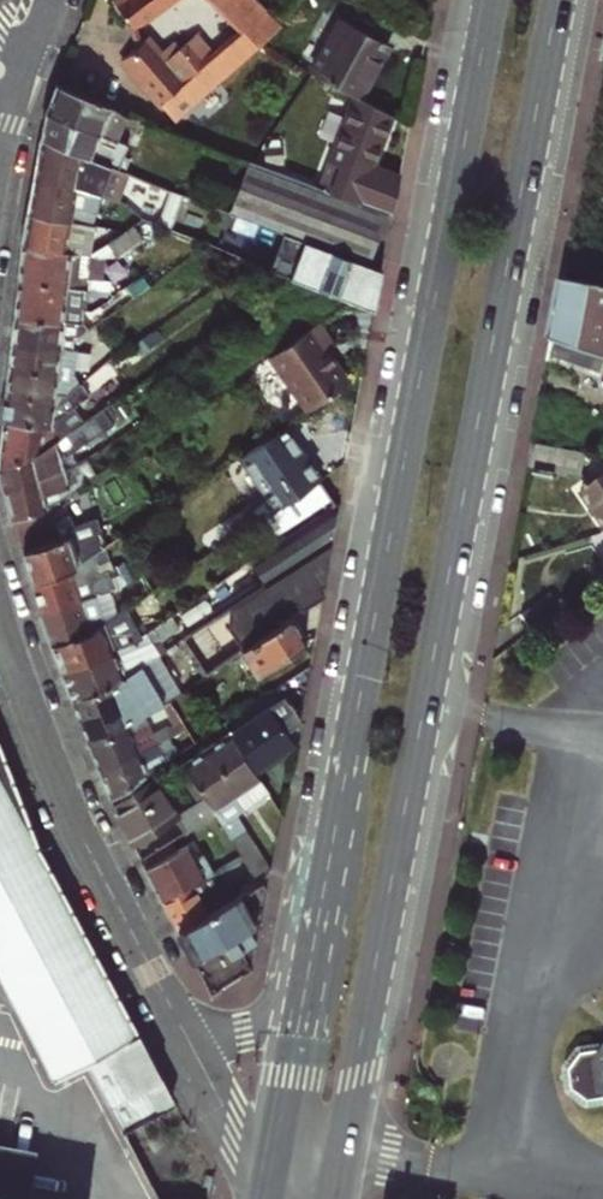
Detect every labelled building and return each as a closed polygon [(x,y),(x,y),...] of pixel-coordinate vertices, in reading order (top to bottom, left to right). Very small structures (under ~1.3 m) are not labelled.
[(114,6),(131,31),(176,0),(123,0),(114,6)] [(258,48),(250,43),(265,16),(249,0),(207,0),(244,36),(218,62),(198,42),(173,66),(170,63),(166,66),(144,43),(123,61),(175,123),(258,48)] [(279,30),(265,16),(250,43),(258,48),(279,30)] [(309,76),(346,96),(357,102),(385,49),(338,24),(309,76)] [(55,87),(45,114),(116,143),(124,122),(108,107),(55,87)] [(334,166),(328,184),(390,203),(394,183),(368,174),(389,119),(357,102),(346,96),(322,161),(334,166)] [(45,114),(40,139),(118,171),(120,171),(125,158),(118,155),(122,145),(116,143),(45,114)] [(40,139),(32,180),(90,191),(92,191),(108,198),(118,171),(40,139)] [(245,165),(227,214),(298,243),(363,270),(366,270),(384,214),(325,193),(245,165)] [(32,180),(25,216),(86,223),(90,191),(32,180)] [(328,184),(325,193),(384,214),(387,216),(390,203),(328,184)] [(116,232),(100,244),(115,267),(158,237),(142,214),(116,232)] [(86,223),(25,216),(21,244),(88,252),(100,244),(116,232),(86,223)] [(363,270),(298,243),(292,257),(357,286),(363,270)] [(21,244),(17,285),(65,290),(66,282),(85,284),(88,252),(21,244)] [(563,276),(552,335),(547,359),(592,367),(596,347),(602,349),(602,283),(563,276)] [(65,290),(17,285),(13,319),(62,325),(62,322),(83,325),(85,299),(101,302),(104,285),(85,284),(66,282),(65,290)] [(13,319),(10,347),(59,353),(88,332),(83,325),(62,322),(62,325),(13,319)] [(265,360),(304,418),(346,390),(324,357),(330,352),(313,328),(265,360)] [(59,353),(10,347),(8,372),(56,378),(57,374),(59,353)] [(54,401),(56,378),(8,372),(5,398),(53,405),(54,401)] [(53,405),(5,398),(2,424),(52,429),(77,411),(79,395),(72,394),(71,403),(54,401),(53,405)] [(140,412),(129,395),(83,427),(93,443),(140,412)] [(0,441),(0,468),(50,448),(52,429),(2,424),(0,441)] [(3,493),(76,467),(78,467),(70,457),(93,443),(83,427),(54,447),(50,448),(0,468),(0,481),(3,493)] [(259,519),(264,516),(314,485),(320,481),(284,431),(241,460),(264,494),(249,502),(259,519)] [(531,442),(527,463),(579,474),(584,452),(531,442)] [(10,523),(44,509),(41,497),(67,488),(67,485),(81,481),(76,467),(3,493),(10,523)] [(602,524),(602,474),(580,491),(602,524)] [(314,485),(264,516),(274,534),(324,502),(314,485)] [(264,589),(330,546),(338,504),(247,560),(264,589)] [(97,557),(101,554),(93,529),(102,526),(99,516),(90,519),(91,523),(65,533),(67,538),(55,543),(44,509),(10,523),(16,544),(20,555),(21,554),(32,586),(77,571),(97,557)] [(223,630),(239,653),(270,630),(266,624),(286,610),(290,617),(321,595),(316,588),(323,583),(330,546),(264,589),(227,612),(223,630)] [(40,618),(110,591),(97,557),(77,571),(32,586),(31,587),(40,618)] [(110,591),(40,618),(46,640),(50,650),(117,608),(110,591)] [(50,650),(60,676),(127,635),(117,608),(50,650)] [(179,630),(167,610),(127,635),(140,669),(157,657),(154,646),(179,630)] [(270,630),(239,653),(254,675),(292,649),(303,642),(288,618),(270,630)] [(127,635),(60,676),(70,702),(113,686),(137,670),(140,669),(127,635)] [(153,712),(160,709),(137,670),(113,686),(70,702),(87,746),(145,725),(142,717),(153,712)] [(281,701),(229,736),(251,771),(288,746),(279,732),(293,721),(281,701)] [(145,725),(153,748),(165,743),(156,720),(153,712),(142,717),(145,725)] [(145,725),(87,746),(97,772),(153,748),(145,725)] [(165,743),(153,748),(97,772),(108,801),(193,743),(187,733),(165,743)] [(204,753),(233,798),(258,782),(251,771),(229,736),(204,753)] [(234,822),(244,815),(233,798),(204,753),(181,768),(202,804),(211,819),(257,892),(261,890),(258,884),(264,879),(251,852),(234,822)] [(170,1103),(116,1000),(34,844),(0,755),(0,986),(49,1082),(83,1063),(117,1130),(146,1115),(170,1103)] [(130,796),(112,809),(130,844),(173,820),(154,780),(130,796)] [(233,798),(244,815),(268,798),(258,782),(233,798)] [(202,804),(173,820),(180,836),(211,819),(202,804)] [(144,872),(176,855),(170,842),(138,859),(144,872)] [(207,879),(212,876),(204,860),(196,864),(188,849),(176,855),(144,872),(161,904),(207,879)] [(161,904),(177,934),(222,911),(233,905),(217,873),(212,876),(207,879),(161,904)] [(222,911),(177,934),(193,964),(256,929),(264,889),(261,890),(257,892),(233,905),(222,911)] [(256,929),(193,964),(209,996),(235,980),(248,971),(256,929)] [(599,1049),(578,1052),(568,1068),(570,1088),(586,1099),(602,1096),(602,1043),(599,1049)] [(31,1168),(0,1162),(0,1198),(25,1198),(31,1168)]
